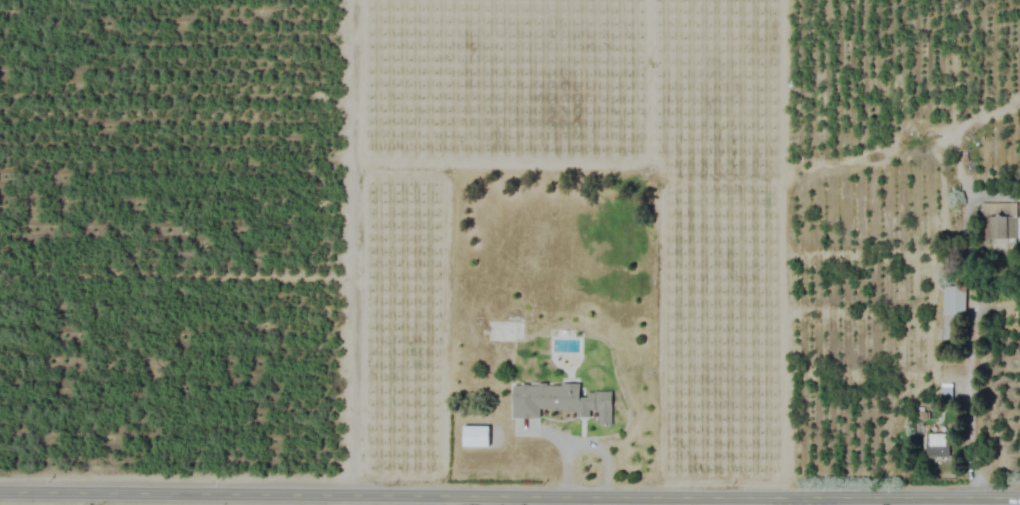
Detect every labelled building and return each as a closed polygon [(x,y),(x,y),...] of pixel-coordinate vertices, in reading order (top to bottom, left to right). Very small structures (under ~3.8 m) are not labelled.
[(980,204),(981,221),(991,221),(992,252),(1002,252),(1002,244),(1019,243),(1018,203),(980,204)] [(962,319),(966,319),(966,287),(942,287),(942,340),(962,340),(962,319)] [(486,342),(524,342),(524,321),(486,321),(486,342)] [(512,384),(512,418),(539,418),(539,410),(576,410),(576,415),(598,415),(598,424),(610,424),(610,392),(580,392),(580,384),(512,384)] [(926,458),(949,458),(949,434),(926,434),(926,458)]
